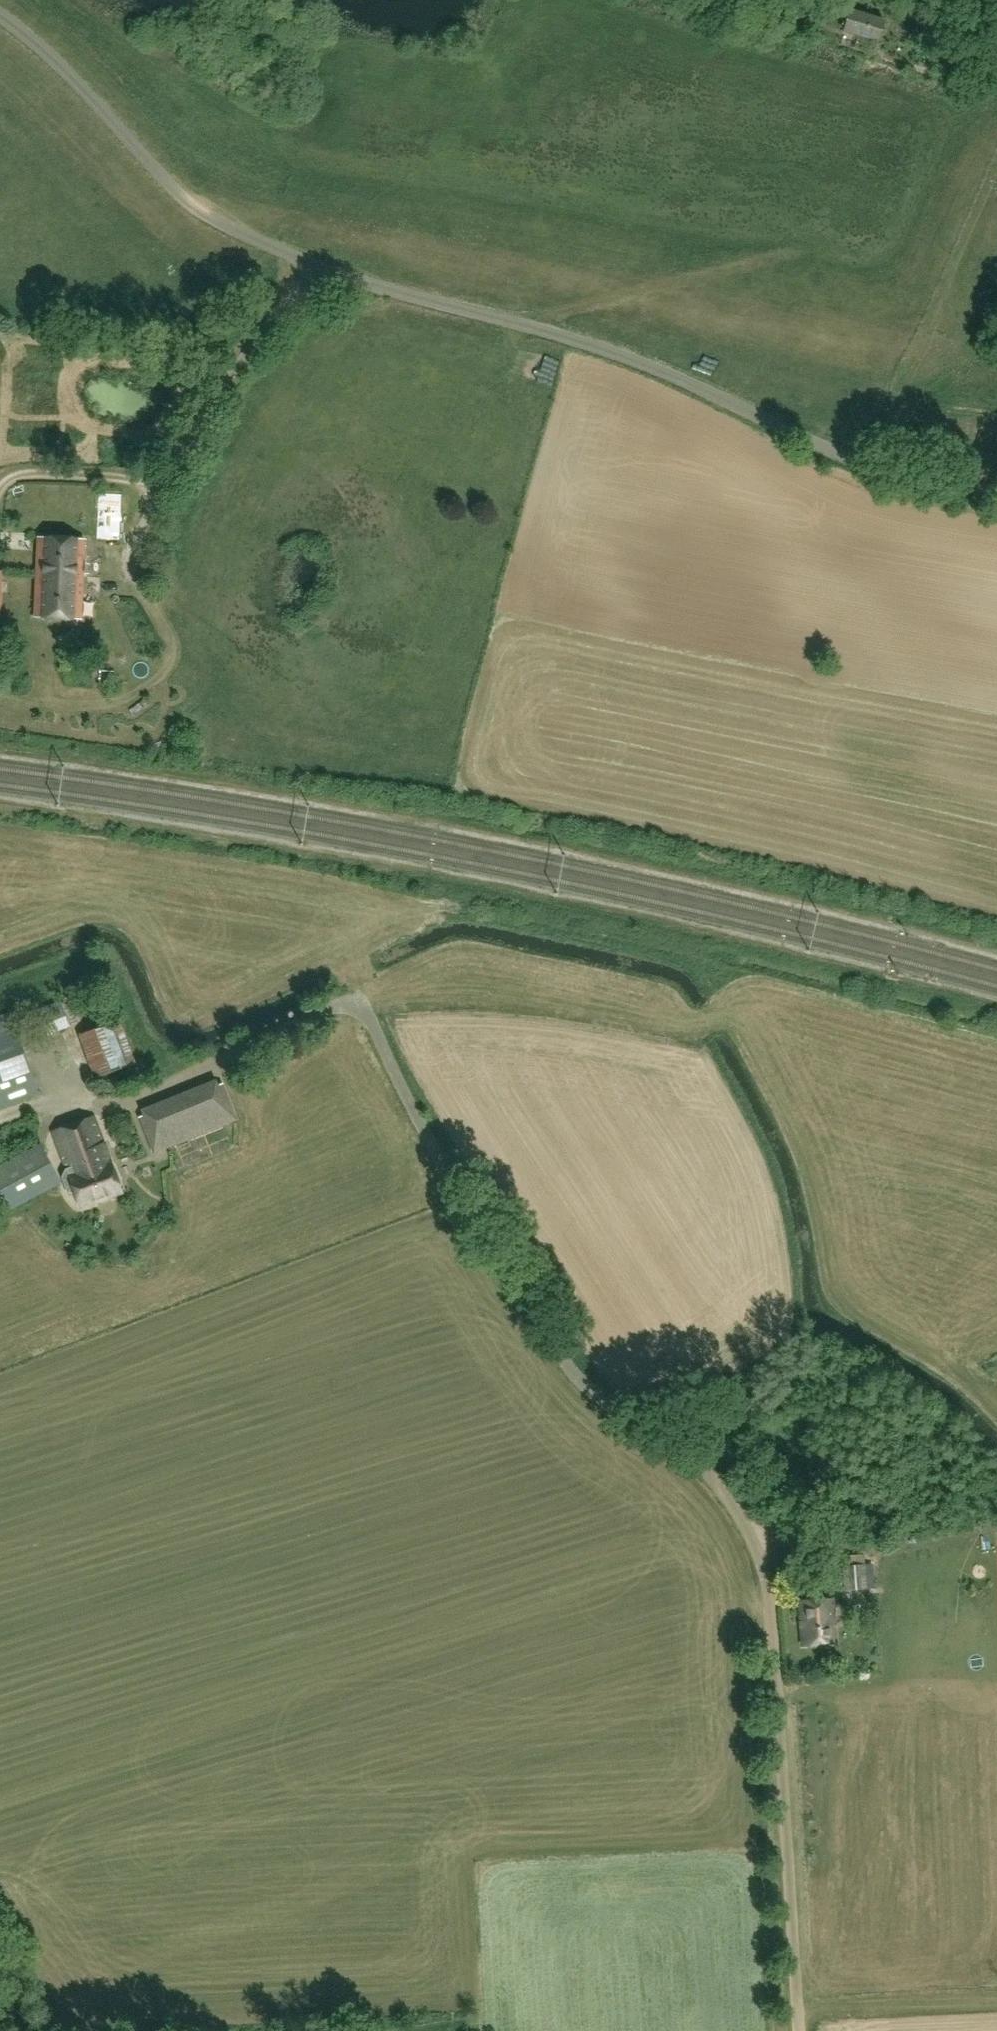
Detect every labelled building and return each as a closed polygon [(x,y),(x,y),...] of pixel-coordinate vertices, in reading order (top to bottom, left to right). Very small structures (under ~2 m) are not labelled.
[(885,20),(851,9),(844,30),(878,41),(885,20)] [(39,537),(37,576),(83,579),(85,539),(39,537)] [(83,579),(37,576),(35,617),(81,620),(83,579)] [(60,1000),(37,1009),(48,1035),(71,1025),(60,1000)] [(0,1016),(0,1106),(39,1092),(10,1012),(0,1016)] [(85,1069),(108,1063),(100,1028),(77,1034),(85,1069)] [(27,1035),(25,1045),(41,1049),(44,1039),(27,1035)] [(223,1084),(139,1117),(154,1154),(237,1120),(223,1084)] [(95,1117),(54,1131),(70,1177),(64,1179),(69,1195),(75,1193),(81,1208),(122,1193),(111,1162),(111,1163),(95,1117)] [(0,1167),(0,1193),(9,1209),(62,1181),(42,1144),(0,1167)] [(845,1591),(868,1589),(865,1554),(842,1556),(845,1591)] [(834,1599),(800,1602),(803,1647),(837,1645),(834,1599)]
